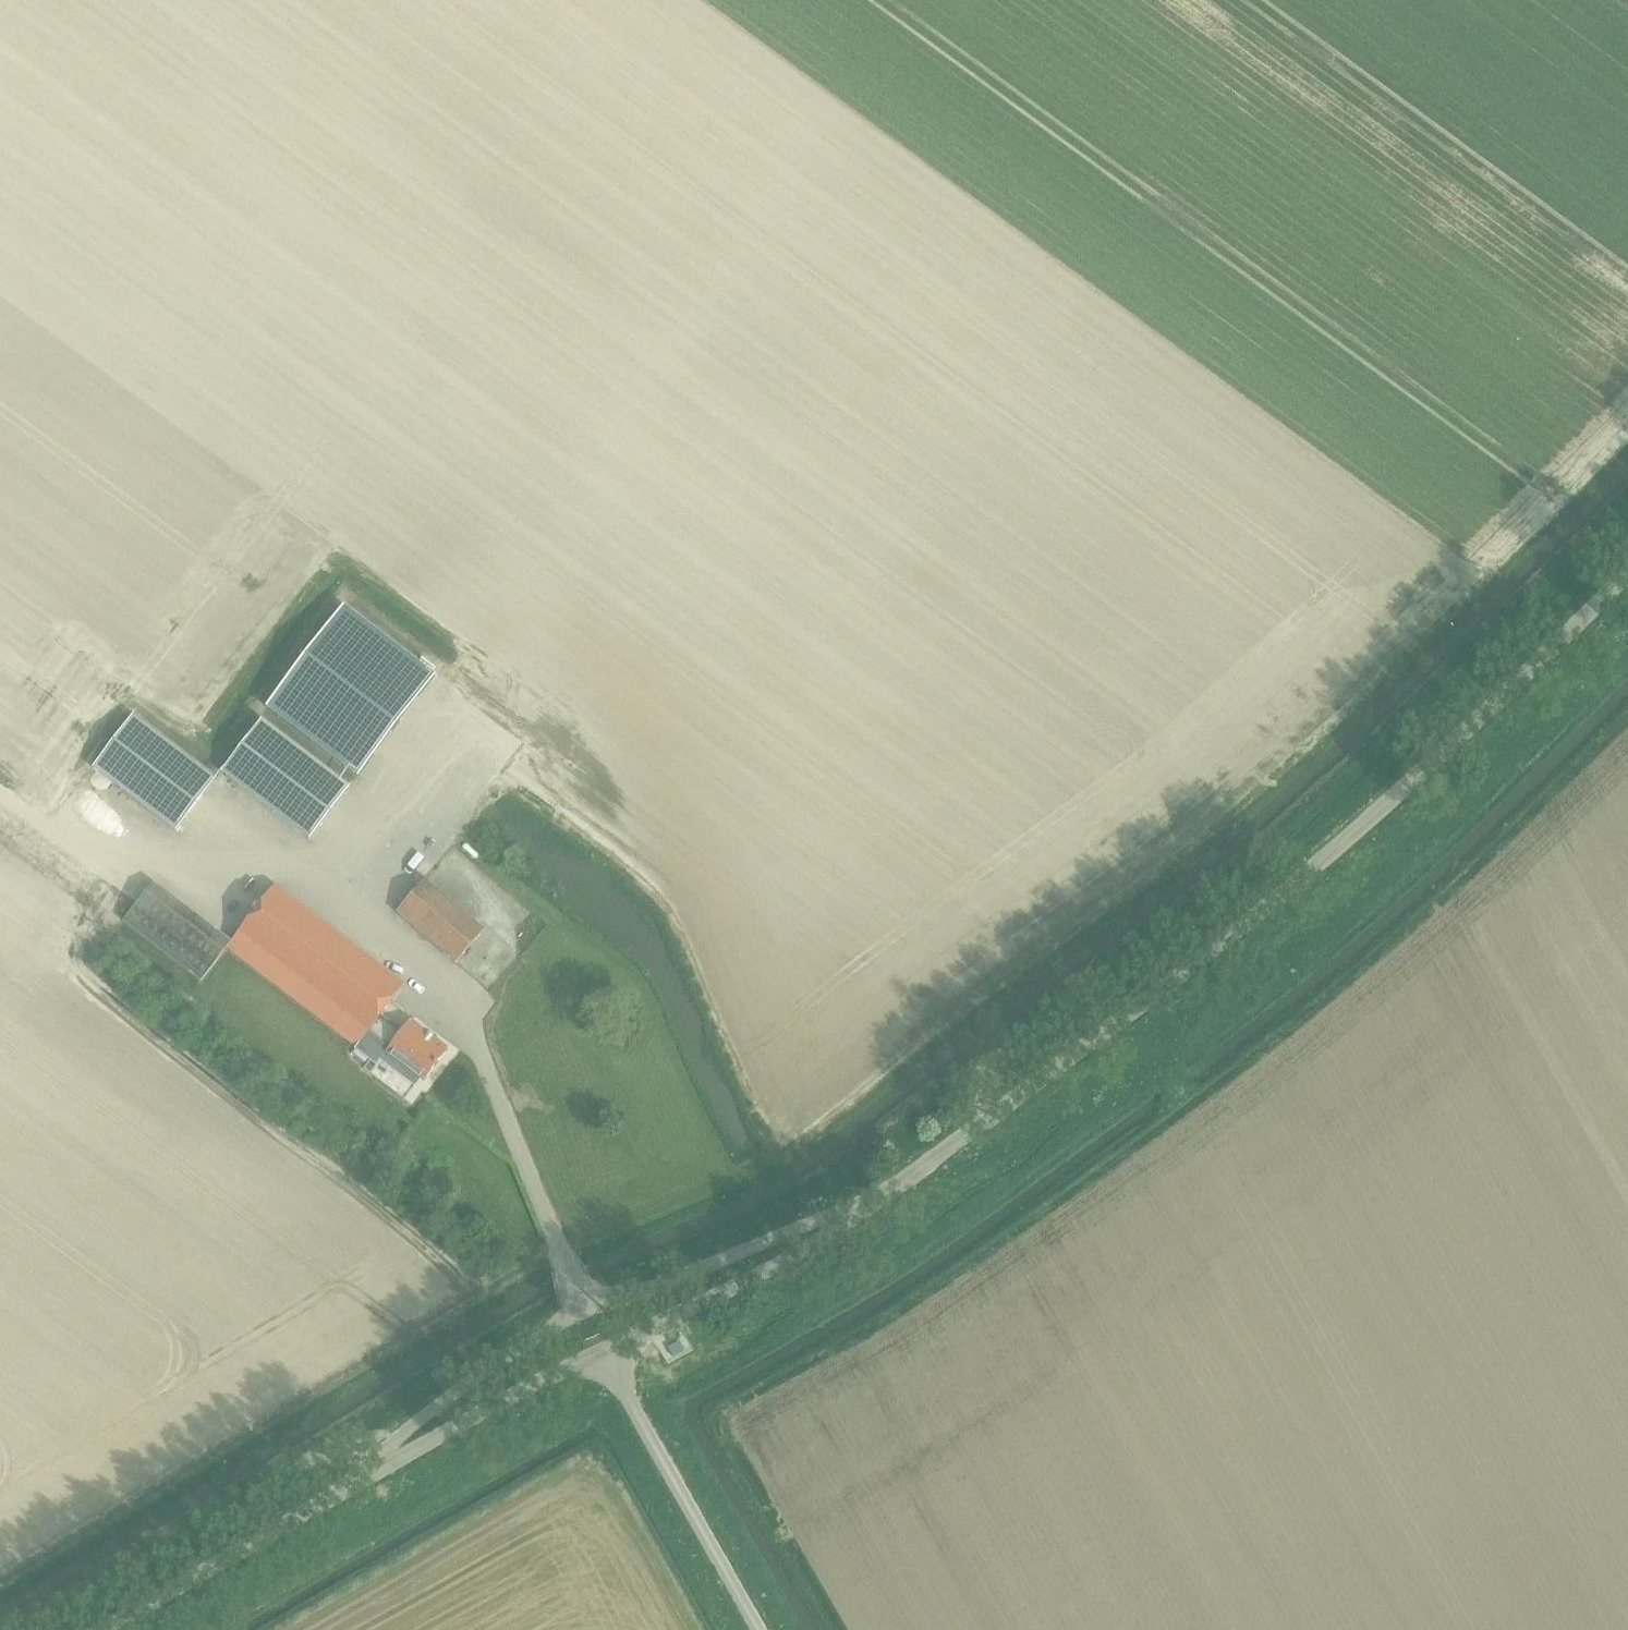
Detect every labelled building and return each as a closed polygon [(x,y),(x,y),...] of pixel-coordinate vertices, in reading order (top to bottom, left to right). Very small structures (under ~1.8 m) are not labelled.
[(266,706),(358,777),(435,676),(343,606),(266,706)] [(134,715),(94,767),(175,830),(215,778),(134,715)] [(262,719),(222,771),(309,838),(349,787),(262,719)] [(456,963),(484,930),(425,879),(396,912),(456,963)] [(153,883),(123,921),(201,981),(226,948),(356,1047),(367,1033),(388,1049),(386,1052),(381,1057),(417,1084),(421,1078),(424,1081),(448,1049),(410,1020),(402,1031),(381,1015),(404,985),(274,886),(231,943),(153,883)]
